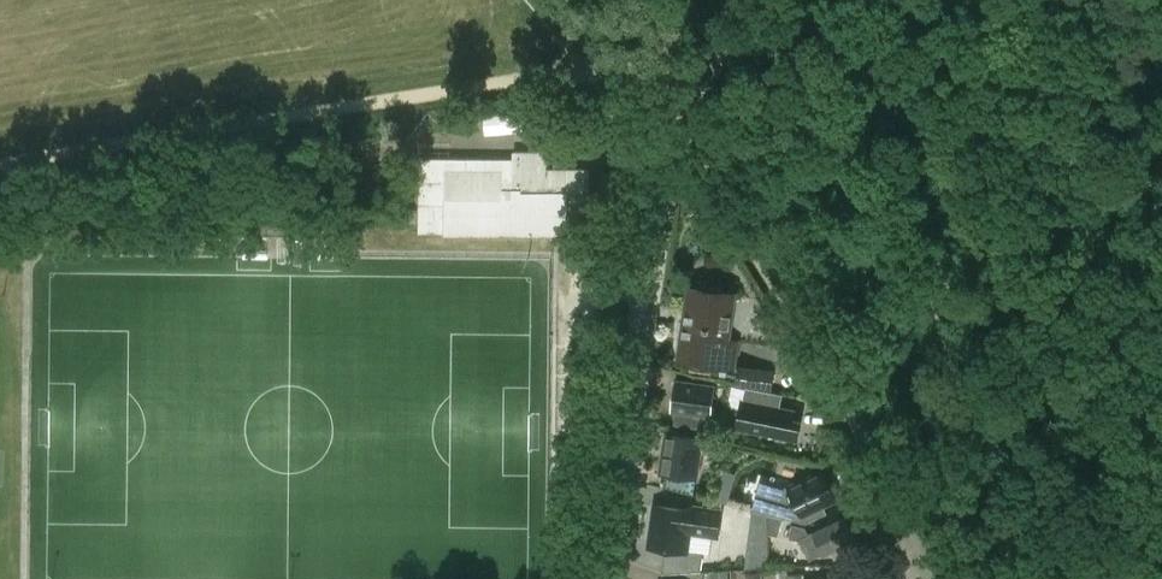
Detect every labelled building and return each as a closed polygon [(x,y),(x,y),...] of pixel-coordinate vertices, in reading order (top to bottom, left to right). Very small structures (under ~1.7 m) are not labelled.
[(551,228),(585,228),(585,170),(541,169),(541,152),(507,152),(507,161),(463,161),(463,136),(422,135),(422,160),(414,160),(413,237),(445,236),(445,233),(551,232),(551,228)] [(728,339),(734,294),(690,287),(679,362),(733,369),(737,340),(728,339)] [(738,364),(735,384),(772,390),(776,370),(738,364)] [(672,411),(677,412),(675,424),(715,430),(717,415),(713,415),(717,394),(712,393),(713,386),(677,381),(672,411)] [(742,400),(736,428),(796,441),(800,423),(792,421),(794,411),(772,406),(775,393),(745,387),(743,400),(742,400)] [(702,440),(702,438),(666,433),(660,473),(696,479),(696,478),(707,479),(710,461),(721,463),(724,443),(702,440)] [(726,501),(731,471),(719,468),(713,498),(726,501)] [(760,480),(754,508),(757,509),(769,512),(783,515),(805,521),(839,505),(831,488),(833,483),(829,476),(824,474),(823,471),(788,487),(760,480)] [(655,507),(649,547),(697,553),(699,534),(720,537),(724,511),(702,508),(701,513),(655,507)] [(752,508),(750,533),(769,533),(769,512),(757,509),(754,508),(752,508)] [(769,512),(769,533),(778,535),(783,515),(769,512)] [(791,524),(788,537),(800,540),(810,561),(823,555),(823,556),(832,552),(835,558),(858,547),(843,516),(812,531),(812,532),(808,534),(805,527),(791,524)]
